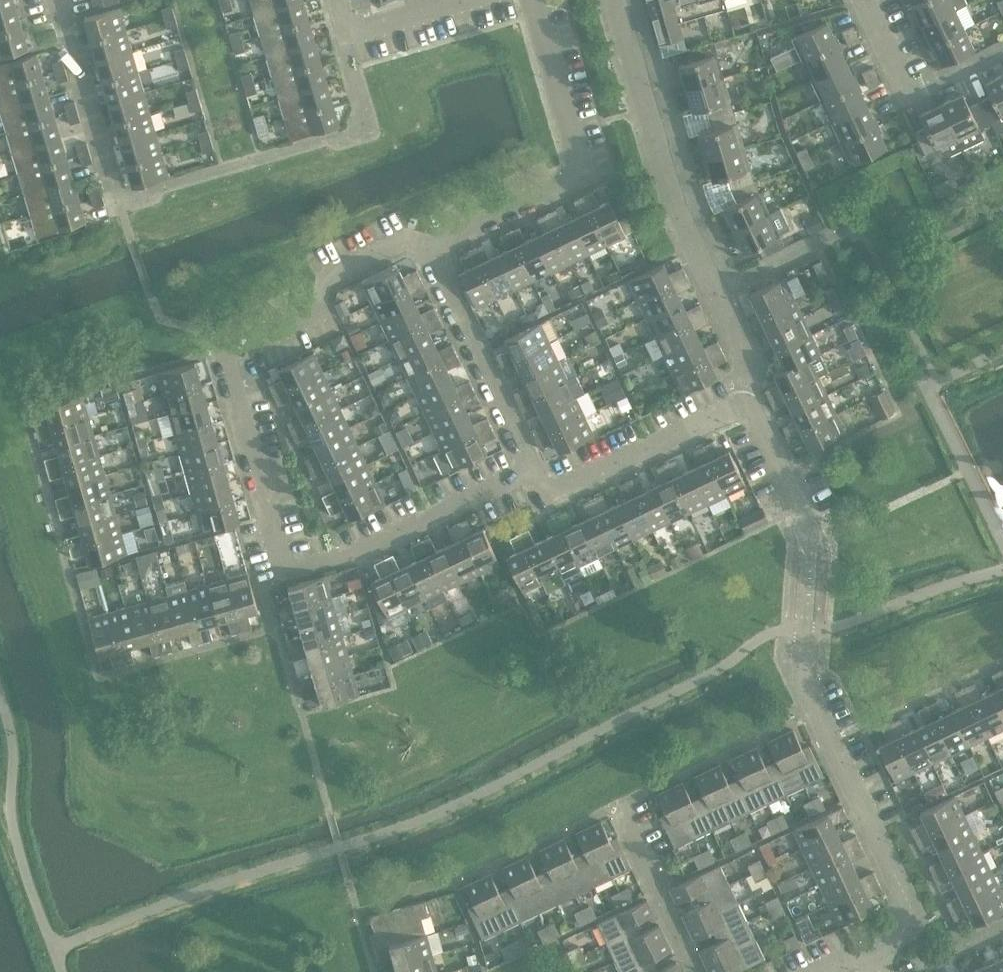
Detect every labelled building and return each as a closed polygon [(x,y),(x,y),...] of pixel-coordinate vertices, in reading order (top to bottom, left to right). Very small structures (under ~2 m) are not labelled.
[(16,8),(14,0),(0,0),(0,13),(16,8)] [(95,9),(105,6),(103,0),(92,0),(95,9)] [(221,3),(223,13),(234,10),(231,0),(230,0),(221,3)] [(255,15),(303,1),(303,0),(250,0),(255,15)] [(700,0),(647,0),(660,44),(683,37),(679,22),(705,15),(700,0)] [(705,15),(728,8),(725,0),(700,0),(705,15)] [(913,6),(922,25),(955,9),(951,0),(925,0),(913,6)] [(303,1),(255,15),(261,36),(309,22),(303,1)] [(162,9),(165,19),(175,16),(172,6),(162,9)] [(0,13),(0,36),(22,29),(16,8),(0,13)] [(84,19),(91,41),(126,30),(120,8),(84,19)] [(955,9),(922,25),(932,45),(965,29),(955,9)] [(175,16),(165,19),(168,29),(178,26),(175,16)] [(792,38),(802,60),(838,43),(827,21),(792,38)] [(309,22),(261,36),(267,57),(315,43),(309,22)] [(842,31),(846,39),(857,34),(854,26),(842,31)] [(0,36),(0,59),(29,51),(22,29),(0,36)] [(965,29),(932,45),(941,65),(975,49),(965,29)] [(126,30),(91,41),(97,61),(132,51),(126,30)] [(230,34),(233,44),(243,41),(240,31),(230,34)] [(857,34),(846,39),(850,47),(861,42),(857,34)] [(717,54),(733,49),(729,38),(714,42),(717,54)] [(243,41),(233,44),(236,54),(246,51),(243,41)] [(680,65),(686,88),(724,77),(717,54),(714,42),(690,50),(693,61),(680,65)] [(315,43),(267,57),(273,78),(321,63),(315,43)] [(838,43),(802,60),(812,81),(847,64),(838,43)] [(174,51),(177,60),(187,57),(185,48),(174,51)] [(132,51),(97,61),(103,82),(139,72),(132,51)] [(43,77),(37,55),(0,66),(0,89),(43,77)] [(187,57),(177,60),(180,70),(190,67),(187,57)] [(53,63),(56,73),(66,70),(63,60),(53,63)] [(321,63),(273,78),(279,98),(328,84),(321,63)] [(847,64),(812,81),(822,101),(857,84),(847,64)] [(862,72),(866,80),(877,75),(873,67),(862,72)] [(66,70),(56,73),(58,83),(69,80),(66,70)] [(139,72),(103,82),(109,103),(145,92),(139,72)] [(242,76),(245,86),(255,83),(252,73),(242,76)] [(877,75),(866,80),(869,88),(881,83),(877,75)] [(980,102),(991,124),(1002,119),(1002,75),(985,84),(991,97),(980,102)] [(0,89),(0,108),(1,112),(50,97),(43,77),(0,89)] [(724,77),(686,88),(693,112),(707,108),(710,119),(734,112),(724,77)] [(255,83),(245,86),(248,96),(258,92),(255,83)] [(328,84),(279,98),(285,119),(334,105),(328,84)] [(857,84),(822,101),(832,122),(867,105),(857,84)] [(186,92),(189,102),(200,99),(197,89),(186,92)] [(145,92),(109,103),(115,123),(151,113),(145,92)] [(963,94),(942,104),(963,149),(985,139),(980,130),(991,124),(980,102),(970,107),(963,94)] [(50,97),(1,112),(7,132),(56,118),(50,97)] [(200,99),(189,102),(192,112),(203,109),(200,99)] [(65,105),(68,115),(78,112),(75,102),(65,105)] [(963,149),(942,104),(920,115),(926,128),(915,133),(926,156),(940,149),(942,153),(950,155),(963,149)] [(334,105),(285,119),(291,141),(340,127),(334,105)] [(867,105),(832,122),(841,142),(877,125),(867,105)] [(78,112),(68,115),(71,124),(81,121),(78,112)] [(700,134),(707,158),(744,146),(734,112),(710,119),(713,131),(700,134)] [(151,113),(115,123),(121,144),(157,134),(151,113)] [(254,117),(257,127),(267,124),(264,114),(254,117)] [(56,118),(7,132),(13,153),(62,139),(56,118)] [(267,124),(257,127),(260,137),(270,134),(267,124)] [(877,125),(841,142),(852,164),(887,147),(877,125)] [(199,134),(201,143),(212,140),(209,131),(199,134)] [(157,134),(121,144),(127,165),(163,155),(157,134)] [(62,139),(13,153),(19,174),(68,160),(62,139)] [(212,140),(201,143),(204,153),(215,150),(212,140)] [(77,146),(80,156),(90,153),(87,143),(77,146)] [(744,146),(707,158),(713,181),(727,177),(731,190),(755,181),(744,146)] [(797,152),(801,162),(811,157),(806,148),(797,152)] [(90,153),(80,156),(83,166),(93,163),(90,153)] [(163,155),(127,165),(134,187),(169,177),(163,155)] [(811,157),(801,162),(805,171),(815,166),(811,157)] [(68,160),(19,174),(25,194),(74,180),(68,160)] [(74,180),(25,194),(31,215),(80,201),(74,180)] [(755,181),(731,190),(737,203),(724,209),(734,231),(770,214),(755,181)] [(89,188),(92,198),(103,195),(100,185),(89,188)] [(593,192),(584,196),(607,245),(626,236),(610,201),(600,206),(593,192)] [(103,195),(92,198),(95,207),(105,204),(103,195)] [(581,215),(572,219),(589,254),(607,245),(584,196),(574,201),(581,215)] [(80,201),(31,215),(38,237),(86,223),(80,201)] [(556,209),(547,214),(570,263),(589,254),(572,219),(563,224),(556,209)] [(544,233),(535,237),(552,271),(570,263),(547,214),(537,218),(544,233)] [(770,214),(734,231),(745,252),(758,246),(763,257),(786,247),(770,214)] [(818,216),(807,221),(812,232),(823,227),(818,216)] [(520,227),(510,231),(533,280),(552,271),(535,237),(526,241),(520,227)] [(507,250),(498,254),(515,289),(533,280),(510,231),(500,236),(507,250)] [(483,244),(473,249),(497,298),(515,289),(498,254),(490,259),(483,244)] [(497,298),(473,249),(464,254),(470,268),(461,272),(477,307),(497,298)] [(645,256),(632,263),(636,271),(646,266),(649,264),(645,256)] [(814,265),(819,276),(827,272),(822,261),(814,265)] [(630,281),(639,300),(687,277),(683,267),(669,274),(664,264),(630,281)] [(364,284),(373,303),(422,279),(417,270),(403,277),(398,267),(364,284)] [(618,271),(607,277),(610,284),(621,279),(618,271)] [(687,277),(639,300),(647,318),(682,302),(678,293),(692,286),(687,277)] [(750,295),(760,314),(794,298),(785,278),(750,295)] [(422,279),(373,303),(382,321),(416,305),(412,296),(426,289),(422,279)] [(591,282),(582,286),(587,295),(595,291),(591,282)] [(580,286),(569,292),(572,300),(584,294),(580,286)] [(826,291),(832,302),(840,298),(834,287),(826,291)] [(550,294),(543,298),(545,302),(550,313),(557,309),(550,294)] [(794,298),(760,314),(768,333),(803,316),(794,298)] [(840,298),(832,302),(837,314),(845,310),(840,298)] [(345,300),(336,304),(342,317),(351,312),(345,300)] [(539,305),(537,313),(539,318),(550,313),(545,302),(539,305)] [(682,302),(647,318),(656,337),(705,313),(700,304),(686,311),(682,302)] [(416,305),(382,321),(391,340),(439,316),(435,307),(421,313),(416,305)] [(603,311),(594,315),(597,322),(606,318),(603,311)] [(705,313),(656,337),(646,342),(654,360),(665,355),(700,339),(695,330),(710,323),(705,313)] [(527,314),(516,320),(519,327),(531,322),(527,314)] [(588,314),(572,322),(576,330),(592,322),(588,314)] [(439,316),(391,340),(400,358),(434,341),(430,333),(444,326),(439,316)] [(803,316),(768,333),(777,351),(812,334),(803,316)] [(606,318),(597,322),(601,328),(609,324),(606,318)] [(357,323),(347,328),(349,332),(351,336),(361,331),(357,323)] [(496,356),(501,366),(550,342),(541,323),(506,339),(511,349),(496,356)] [(852,325),(844,328),(850,340),(858,336),(852,325)] [(361,331),(351,336),(358,350),(368,345),(361,331)] [(596,332),(586,337),(590,345),(600,340),(596,332)] [(334,339),(331,340),(337,351),(350,344),(348,341),(345,334),(334,339)] [(812,334),(777,351),(786,368),(786,369),(810,358),(810,359),(821,354),(812,334)] [(859,338),(851,342),(853,346),(858,357),(867,353),(859,338)] [(700,339),(665,355),(674,373),(723,350),(718,341),(704,347),(700,339)] [(434,341),(400,358),(408,377),(457,353),(452,343),(438,350),(434,341)] [(550,342),(501,366),(505,375),(520,368),(524,377),(558,361),(550,342)] [(620,343),(610,349),(614,357),(625,352),(620,343)] [(723,350),(674,373),(683,393),(718,376),(713,367),(727,360),(723,350)] [(270,386),(274,395),(323,372),(314,353),(279,369),(284,379),(270,386)] [(457,353),(408,377),(417,395),(451,378),(447,369),(462,363),(457,353)] [(779,383),(765,390),(770,400),(819,376),(829,371),(821,354),(810,359),(810,358),(786,369),(786,368),(775,373),(779,383)] [(620,355),(615,358),(618,365),(624,363),(620,355)] [(514,393),(518,402),(567,379),(558,361),(524,377),(528,386),(514,393)] [(159,373),(165,394),(201,384),(196,363),(159,373)] [(867,366),(856,371),(860,378),(870,373),(867,366)] [(377,369),(369,373),(374,384),(382,380),(377,369)] [(323,372),(274,395),(279,405),(293,398),(297,407),(332,390),(323,372)] [(567,379),(518,402),(523,412),(537,405),(541,414),(576,397),(585,393),(576,375),(567,379)] [(819,376),(770,400),(774,409),(789,402),(793,411),(827,395),(819,376)] [(451,378),(417,395),(426,413),(475,390),(470,380),(456,387),(451,378)] [(619,378),(605,385),(612,402),(627,395),(619,378)] [(201,384),(165,394),(170,414),(207,403),(201,384)] [(116,385),(101,389),(105,401),(120,397),(116,385)] [(387,387),(377,391),(382,401),(388,398),(390,393),(387,387)] [(124,392),(127,404),(136,402),(132,390),(124,392)] [(287,422),(292,432),(341,409),(332,390),(297,407),(302,416),(287,422)] [(475,390),(426,413),(435,432),(469,415),(465,406),(479,400),(475,390)] [(872,397),(883,419),(894,414),(884,391),(872,397)] [(33,420),(36,430),(89,415),(83,395),(46,405),(49,416),(33,420)] [(783,427),(787,437),(836,413),(827,395),(793,411),(797,420),(783,427)] [(531,429),(536,439),(585,416),(576,397),(541,414),(546,423),(531,429)] [(628,397),(618,401),(623,411),(633,407),(628,397)] [(136,402),(127,404),(131,417),(139,414),(136,402)] [(207,403),(170,414),(176,433),(212,423),(207,403)] [(372,405),(370,410),(373,416),(382,412),(377,403),(372,405)] [(395,405),(386,410),(390,419),(396,417),(398,412),(395,405)] [(341,409),(292,432),(296,442),(311,435),(315,444),(349,427),(341,409)] [(836,413),(787,437),(792,446),(806,439),(811,449),(845,432),(836,413)] [(89,415),(36,430),(39,440),(54,436),(57,446),(94,435),(89,415)] [(469,415),(435,432),(443,450),(492,427),(488,417),(473,424),(469,415)] [(585,416),(536,439),(541,449),(555,442),(559,452),(594,435),(585,416)] [(212,423),(176,433),(181,453),(218,443),(212,423)] [(386,423),(375,428),(379,437),(390,431),(386,423)] [(305,459),(309,469),(358,446),(349,427),(315,444),(319,452),(305,459)] [(407,427),(397,432),(403,447),(414,441),(407,427)] [(492,427),(443,450),(434,454),(444,474),(487,453),(482,443),(497,436),(492,427)] [(135,431),(138,444),(147,441),(143,429),(135,431)] [(45,459),(47,469),(100,455),(94,435),(57,446),(60,455),(45,459)] [(147,441),(138,444),(142,456),(150,454),(147,441)] [(713,441),(704,446),(727,495),(746,485),(730,451),(720,455),(713,441)] [(387,446),(386,449),(389,455),(399,450),(395,442),(387,446)] [(218,443),(181,453),(187,473),(224,462),(218,443)] [(358,446),(309,469),(314,479),(328,472),(332,481),(367,464),(358,446)] [(701,465),(692,469),(708,503),(727,495),(704,446),(694,450),(701,465)] [(100,455),(47,469),(50,480),(65,475),(68,485),(105,474),(100,455)] [(676,459),(667,463),(690,512),(708,503),(692,469),(683,473),(676,459)] [(224,462),(187,473),(192,492),(229,482),(224,462)] [(664,482),(655,486),(672,521),(690,512),(667,463),(657,468),(664,482)] [(322,496),(327,506),(376,482),(367,464),(332,481),(337,489),(322,496)] [(146,471),(149,483),(158,481),(154,468),(146,471)] [(56,498),(58,509),(111,494),(105,474),(68,485),(71,494),(56,498)] [(640,476),(630,481),(653,530),(672,521),(655,486),(646,491),(640,476)] [(166,478),(158,481),(161,493),(169,491),(166,478)] [(412,479),(403,483),(408,494),(417,490),(412,479)] [(158,481),(149,483),(153,495),(161,493),(158,481)] [(627,500),(618,504),(635,538),(653,530),(630,481),(620,485),(627,500)] [(229,482),(192,492),(198,512),(235,501),(229,482)] [(376,482),(327,506),(332,515),(346,509),(350,518),(385,502),(376,482)] [(145,492),(135,495),(138,506),(148,503),(145,492)] [(111,494),(58,509),(61,519),(77,515),(79,524),(116,514),(111,494)] [(603,494),(593,498),(616,547),(635,538),(618,504),(610,508),(603,494)] [(590,517),(582,522),(598,556),(616,547),(593,498),(583,503),(590,517)] [(235,501),(198,512),(204,532),(240,522),(235,501)] [(150,506),(137,509),(139,520),(153,516),(150,506)] [(157,510),(160,522),(169,520),(165,508),(157,510)] [(762,508),(740,518),(747,532),(769,522),(762,508)] [(566,511),(556,516),(580,565),(598,556),(582,522),(573,526),(566,511)] [(67,538),(69,548),(122,533),(116,514),(79,524),(82,533),(67,538)] [(554,535),(545,539),(561,574),(565,582),(584,574),(580,565),(556,516),(547,521),(554,535)] [(467,519),(458,524),(481,572),(500,563),(484,529),(474,533),(467,519)] [(169,520),(160,522),(164,534),(172,532),(169,520)] [(455,543),(446,547),(462,581),(481,572),(458,524),(448,528),(455,543)] [(154,526),(144,529),(147,541),(158,538),(154,526)] [(529,529),(519,534),(543,582),(561,574),(545,539),(536,543),(529,529)] [(122,533),(69,548),(72,558),(88,554),(90,564),(127,554),(122,533)] [(517,552),(507,557),(524,592),(543,582),(519,534),(510,538),(517,552)] [(215,535),(203,538),(205,546),(217,542),(215,535)] [(430,537),(421,541),(444,590),(462,581),(446,547),(437,551),(430,537)] [(418,560),(409,564),(426,599),(430,608),(448,599),(444,590),(421,541),(411,546),(418,560)] [(188,542),(176,546),(179,554),(191,550),(188,542)] [(698,545),(687,550),(692,560),(703,555),(698,545)] [(149,553),(137,557),(140,570),(153,566),(152,562),(149,553)] [(394,554),(384,559),(407,608),(426,599),(409,564),(400,568),(394,554)] [(679,556),(671,560),(675,568),(683,564),(679,556)] [(374,563),(381,578),(372,582),(382,603),(384,609),(388,617),(407,608),(384,559),(374,563)] [(662,560),(648,567),(654,578),(657,576),(667,572),(662,560)] [(131,562),(119,565),(122,574),(134,571),(131,562)] [(111,566),(99,570),(102,577),(113,574),(111,566)] [(642,570),(639,571),(641,575),(644,582),(654,578),(648,567),(642,570)] [(248,573),(228,579),(242,631),(252,628),(248,613),(258,610),(248,573)] [(276,601),(279,611),(331,596),(326,575),(289,586),(292,596),(276,601)] [(361,577),(348,581),(351,591),(355,590),(364,587),(361,577)] [(228,579),(208,585),(218,621),(228,619),(232,634),(242,631),(228,579)] [(169,596),(179,632),(188,630),(193,645),(203,642),(188,590),(185,581),(166,586),(169,596)] [(208,585),(188,590),(203,642),(213,639),(209,624),(218,621),(208,585)] [(364,587),(355,590),(357,595),(361,597),(366,596),(364,587)] [(169,596),(149,601),(164,653),(174,650),(170,635),(179,632),(169,596)] [(331,596),(279,611),(282,621),(298,617),(300,626),(337,616),(331,596)] [(149,601),(129,607),(140,644),(149,641),(153,656),(164,653),(149,601)] [(388,617),(384,609),(382,603),(376,606),(380,620),(388,617)] [(129,607),(110,612),(124,664),(135,661),(130,646),(140,644),(129,607)] [(124,664),(110,612),(89,618),(100,655),(110,652),(114,667),(124,664)] [(470,613),(459,618),(463,626),(474,621),(470,613)] [(288,640),(291,650),(343,635),(337,616),(300,626),(303,635),(288,640)] [(374,628),(364,631),(366,639),(376,636),(374,628)] [(424,633),(420,635),(426,646),(433,642),(429,635),(424,633)] [(343,635),(291,650),(293,660),(309,656),(311,665),(348,655),(343,635)] [(417,637),(415,642),(418,649),(426,646),(420,635),(417,637)] [(299,679),(302,689),(354,674),(348,655),(311,665),(314,675),(299,679)] [(990,693),(1002,720),(1002,672),(1002,670),(992,675),(999,689),(990,693)] [(354,674),(302,689),(305,699),(320,695),(323,706),(359,695),(354,674)] [(965,687),(988,736),(1002,729),(1002,720),(990,693),(981,697),(975,683),(965,687)] [(962,706),(953,711),(970,745),(988,736),(965,687),(955,692),(962,706)] [(938,700),(928,705),(951,754),(970,745),(953,711),(945,715),(938,700)] [(925,724),(917,728),(933,763),(951,754),(928,705),(919,710),(925,724)] [(901,718),(891,723),(915,772),(933,763),(917,728),(908,732),(901,718)] [(915,772),(891,723),(882,727),(889,742),(879,746),(895,781),(915,772)] [(794,730),(781,736),(805,786),(824,777),(810,745),(803,748),(794,730)] [(778,760),(772,763),(787,795),(805,786),(781,736),(769,742),(778,760)] [(757,747),(745,753),(768,803),(787,795),(772,763),(766,766),(757,747)] [(741,778),(735,781),(750,812),(768,803),(745,753),(732,759),(741,778)] [(720,765),(708,771),(732,821),(750,812),(735,781),(729,784),(720,765)] [(704,796),(698,798),(713,830),(732,821),(708,771),(695,777),(704,796)] [(683,782),(671,788),(695,838),(713,830),(698,798),(692,801),(683,782)] [(695,838),(671,788),(658,794),(667,813),(661,816),(675,848),(695,838)] [(911,829),(916,839),(965,815),(955,796),(921,812),(926,822),(911,829)] [(820,797),(812,800),(818,812),(826,808),(820,797)] [(818,812),(812,800),(805,804),(810,816),(818,812)] [(794,830),(804,849),(838,833),(834,824),(848,817),(843,807),(794,830)] [(783,814),(775,818),(781,830),(789,826),(783,814)] [(965,815),(916,839),(920,848),(935,841),(939,850),(973,834),(965,815)] [(781,830),(775,818),(768,822),(773,833),(781,830)] [(602,821),(589,827),(613,878),(632,868),(617,837),(611,840),(602,821)] [(586,852),(580,855),(595,886),(613,878),(589,827),(577,833),(586,852)] [(746,832),(739,835),(744,847),(752,843),(746,832)] [(838,833),(804,849),(812,868),(861,844),(857,835),(842,841),(838,833)] [(929,866),(933,875),(982,852),(973,834),(939,850),(943,859),(929,866)] [(744,847),(739,835),(731,839),(736,851),(744,847)] [(565,839),(552,845),(576,895),(595,886),(580,855),(574,858),(565,839)] [(861,844),(812,868),(821,886),(856,869),(851,861),(866,854),(861,844)] [(549,870),(543,872),(558,904),(576,895),(552,845),(540,851),(549,870)] [(710,849),(702,853),(707,865),(715,861),(710,849)] [(982,852),(933,875),(938,885),(952,878),(956,887),(991,871),(982,852)] [(707,865),(702,853),(694,857),(699,868),(707,865)] [(528,856),(515,862),(539,912),(558,904),(543,872),(537,875),(528,856)] [(749,866),(752,873),(764,868),(760,860),(749,866)] [(512,887),(506,890),(521,921),(539,912),(515,862),(503,868),(512,887)] [(673,881),(686,875),(680,863),(667,869),(673,881)] [(696,893),(699,899),(730,884),(721,865),(671,889),(677,902),(696,893)] [(764,868),(752,873),(756,881),(768,876),(764,868)] [(856,869),(821,886),(830,904),(879,881),(874,872),(860,878),(856,869)] [(946,903),(950,912),(999,889),(991,871),(956,887),(960,896),(946,903)] [(491,874),(479,880),(502,930),(521,921),(506,890),(500,893),(491,874)] [(502,930),(479,880),(466,886),(475,905),(468,908),(483,939),(502,930)] [(879,881),(830,904),(839,924),(873,907),(869,898),(883,891),(879,881)] [(683,914),(689,927),(739,903),(730,884),(699,899),(701,905),(683,914)] [(628,888),(620,892),(626,904),(633,900),(628,888)] [(950,912),(955,922),(969,915),(974,925),(1002,911),(1002,897),(999,889),(950,912)] [(626,904),(620,892),(612,896),(618,907),(626,904)] [(766,902),(770,910),(782,905),(778,897),(766,902)] [(597,924),(607,943),(638,928),(635,922),(654,913),(647,900),(597,924)] [(372,940),(375,949),(427,935),(422,918),(429,916),(425,901),(371,916),(377,939),(372,940)] [(739,903),(689,927),(695,939),(713,930),(716,936),(747,921),(739,903)] [(782,905),(770,910),(774,918),(785,913),(782,905)] [(591,906),(583,910),(589,921),(597,918),(591,906)] [(589,921),(583,910),(575,913),(581,925),(589,921)] [(700,951),(706,963),(756,940),(747,921),(716,936),(719,942),(700,951)] [(467,923),(454,927),(457,935),(469,932),(467,923)] [(554,923),(546,927),(552,939),(560,935),(554,923)] [(638,928),(607,943),(615,961),(665,938),(659,925),(641,934),(638,928)] [(552,939),(546,927),(538,931),(544,943),(552,939)] [(815,929),(802,935),(806,944),(823,936),(819,927),(815,929)] [(800,942),(796,934),(784,940),(788,948),(800,942)] [(427,935),(375,949),(378,960),(393,955),(395,965),(432,954),(427,935)] [(615,961),(620,971),(641,971),(655,965),(653,959),(671,950),(665,938),(615,961)] [(706,963),(710,971),(720,971),(731,967),(733,971),(738,971),(765,959),(756,940),(706,963)] [(517,941),(509,945),(515,956),(523,953),(517,941)] [(515,956),(509,945),(502,948),(507,960),(515,956)] [(568,952),(572,960),(583,954),(580,946),(568,952)] [(432,954),(395,965),(398,971),(437,971),(432,954)] [(476,954),(467,956),(469,965),(477,963),(478,963),(476,954)] [(583,954),(572,960),(576,967),(587,962),(583,954)] [(984,966),(987,971),(1002,971),(1002,958),(1002,957),(984,966)] [(641,971),(682,971),(677,962),(658,971),(655,965),(641,971)] [(466,966),(468,971),(478,971),(479,971),(477,963),(469,965),(466,966)]
